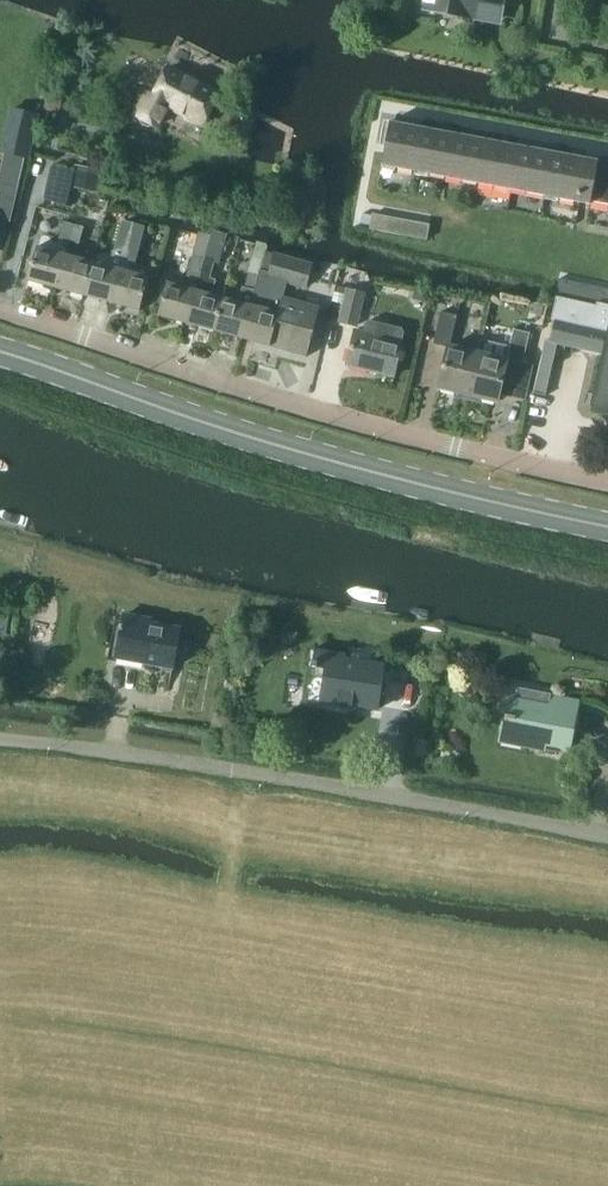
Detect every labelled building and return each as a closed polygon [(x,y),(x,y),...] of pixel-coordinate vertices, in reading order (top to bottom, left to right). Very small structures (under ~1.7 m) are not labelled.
[(430,7),(472,15),(500,20),(503,0),(431,0),(430,7)] [(204,125),(205,123),(221,93),(172,67),(159,93),(151,89),(138,114),(160,127),(172,105),(186,113),(187,118),(196,123),(199,122),(204,125)] [(12,107),(2,151),(31,157),(41,113),(12,107)] [(421,172),(429,128),(391,121),(383,165),(421,172)] [(453,178),(461,134),(429,128),(421,172),(453,178)] [(480,183),(488,139),(461,134),(453,178),(480,183)] [(513,189),(522,145),(488,139),(480,183),(513,189)] [(545,195),(553,151),(522,145),(513,189),(545,195)] [(592,200),(598,159),(553,151),(545,195),(591,204),(592,200)] [(0,173),(0,184),(19,188),(25,156),(4,152),(0,173)] [(599,155),(598,159),(592,200),(607,203),(607,157),(599,155)] [(364,213),(361,225),(371,226),(370,229),(428,241),(431,225),(373,213),(373,215),(364,213)] [(122,269),(134,223),(123,220),(111,266),(94,261),(85,294),(113,302),(122,269)] [(61,232),(59,240),(69,242),(71,234),(74,224),(64,221),(61,232)] [(122,269),(113,302),(141,310),(150,276),(133,272),(136,260),(145,226),(134,223),(125,256),(122,269)] [(71,234),(69,242),(81,246),(83,237),(86,227),(74,224),(71,234)] [(168,281),(159,315),(188,323),(196,289),(199,289),(204,273),(203,273),(215,231),(201,228),(194,255),(190,269),(192,270),(191,273),(189,272),(185,286),(168,281)] [(196,289),(188,323),(214,330),(223,296),(213,293),(217,281),(211,279),(212,275),(216,262),(220,263),(228,234),(215,231),(203,273),(204,273),(199,289),(196,289)] [(29,279),(57,287),(66,254),(38,246),(29,279)] [(261,274),(262,274),(268,251),(258,248),(247,289),(245,288),(242,301),(223,296),(214,330),(243,338),(261,274)] [(85,294),(94,261),(66,254),(57,287),(85,294)] [(272,345),(285,298),(289,282),(307,287),(313,264),(276,254),(270,276),(268,275),(268,276),(262,274),(261,274),(243,338),(272,345)] [(346,287),(339,323),(360,327),(366,291),(346,287)] [(552,340),(559,341),(559,343),(591,350),(604,353),(593,405),(607,409),(607,303),(598,301),(597,304),(557,295),(552,318),(556,319),(552,340)] [(285,298),(272,345),(308,355),(321,307),(285,298)] [(468,394),(479,350),(451,344),(458,315),(442,311),(434,344),(449,347),(440,387),(468,394)] [(406,331),(404,326),(371,319),(367,321),(365,330),(356,328),(348,365),(395,376),(406,331)] [(479,350),(468,394),(500,401),(509,360),(524,364),(531,333),(515,329),(511,346),(481,339),(479,350)] [(175,668),(182,625),(153,620),(154,616),(127,611),(118,657),(175,668)] [(313,650),(305,698),(378,710),(385,663),(379,662),(380,655),(349,650),(349,653),(318,649),(317,654),(314,654),(314,650),(313,650)] [(588,711),(590,703),(580,701),(580,699),(557,694),(557,697),(512,688),(506,718),(512,720),(508,737),(571,749),(578,709),(588,711)]
